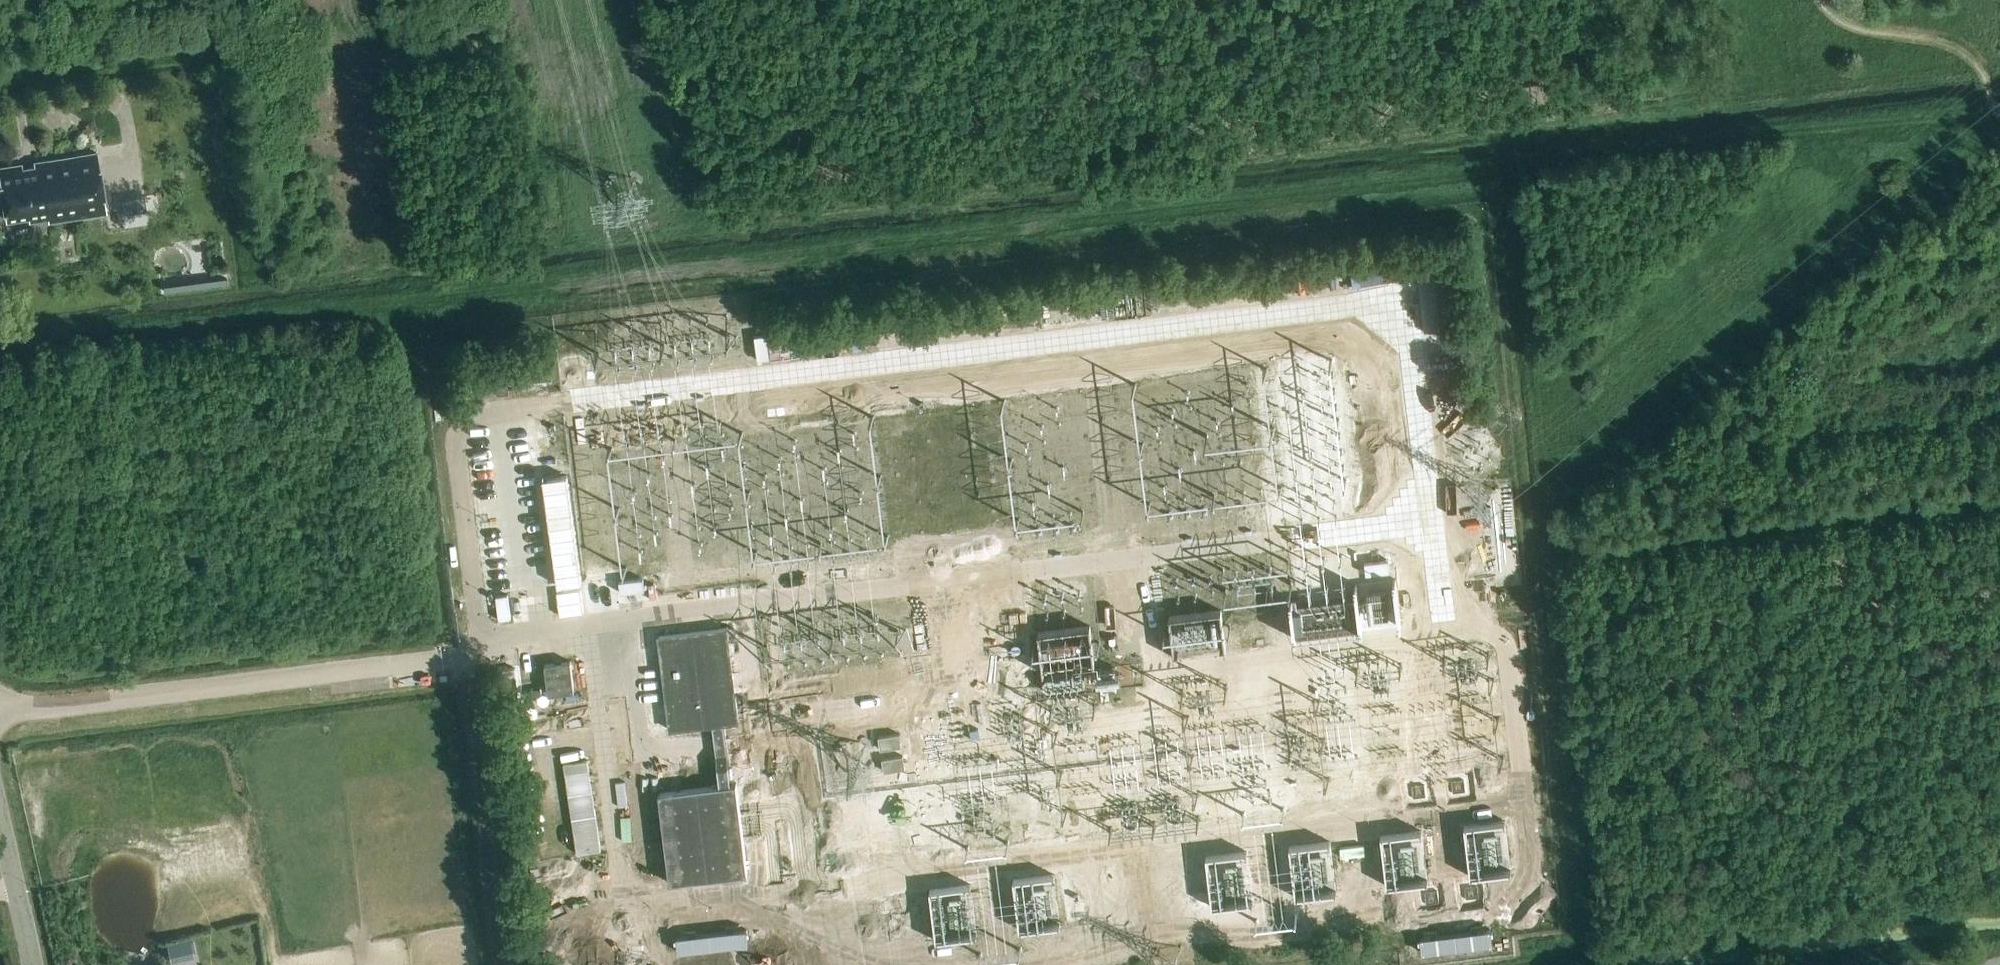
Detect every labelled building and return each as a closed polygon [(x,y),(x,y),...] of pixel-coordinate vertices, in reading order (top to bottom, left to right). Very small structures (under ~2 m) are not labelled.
[(6,220),(29,216),(29,220),(48,217),(49,221),(107,212),(98,153),(34,163),(35,168),(23,169),(22,165),(0,168),(0,181),(6,220)] [(144,195),(121,199),(123,213),(147,210),(144,195)] [(508,394),(506,373),(494,374),(496,396),(508,394)] [(1226,652),(1221,611),(1170,617),(1175,658),(1226,652)] [(657,796),(668,890),(749,880),(738,786),(732,787),(725,725),(740,723),(728,627),(658,636),(669,732),(713,727),(720,789),(657,796)] [(1096,668),(1090,627),(1039,633),(1044,674),(1096,668)] [(545,665),(549,695),(575,691),(571,662),(545,665)] [(900,734),(879,737),(881,750),(902,746),(900,734)] [(903,756),(882,759),(884,772),(905,768),(903,756)] [(739,919),(683,926),(685,938),(741,932),(739,919)] [(1490,929),(1421,938),(1423,953),(1492,944),(1490,929)]
